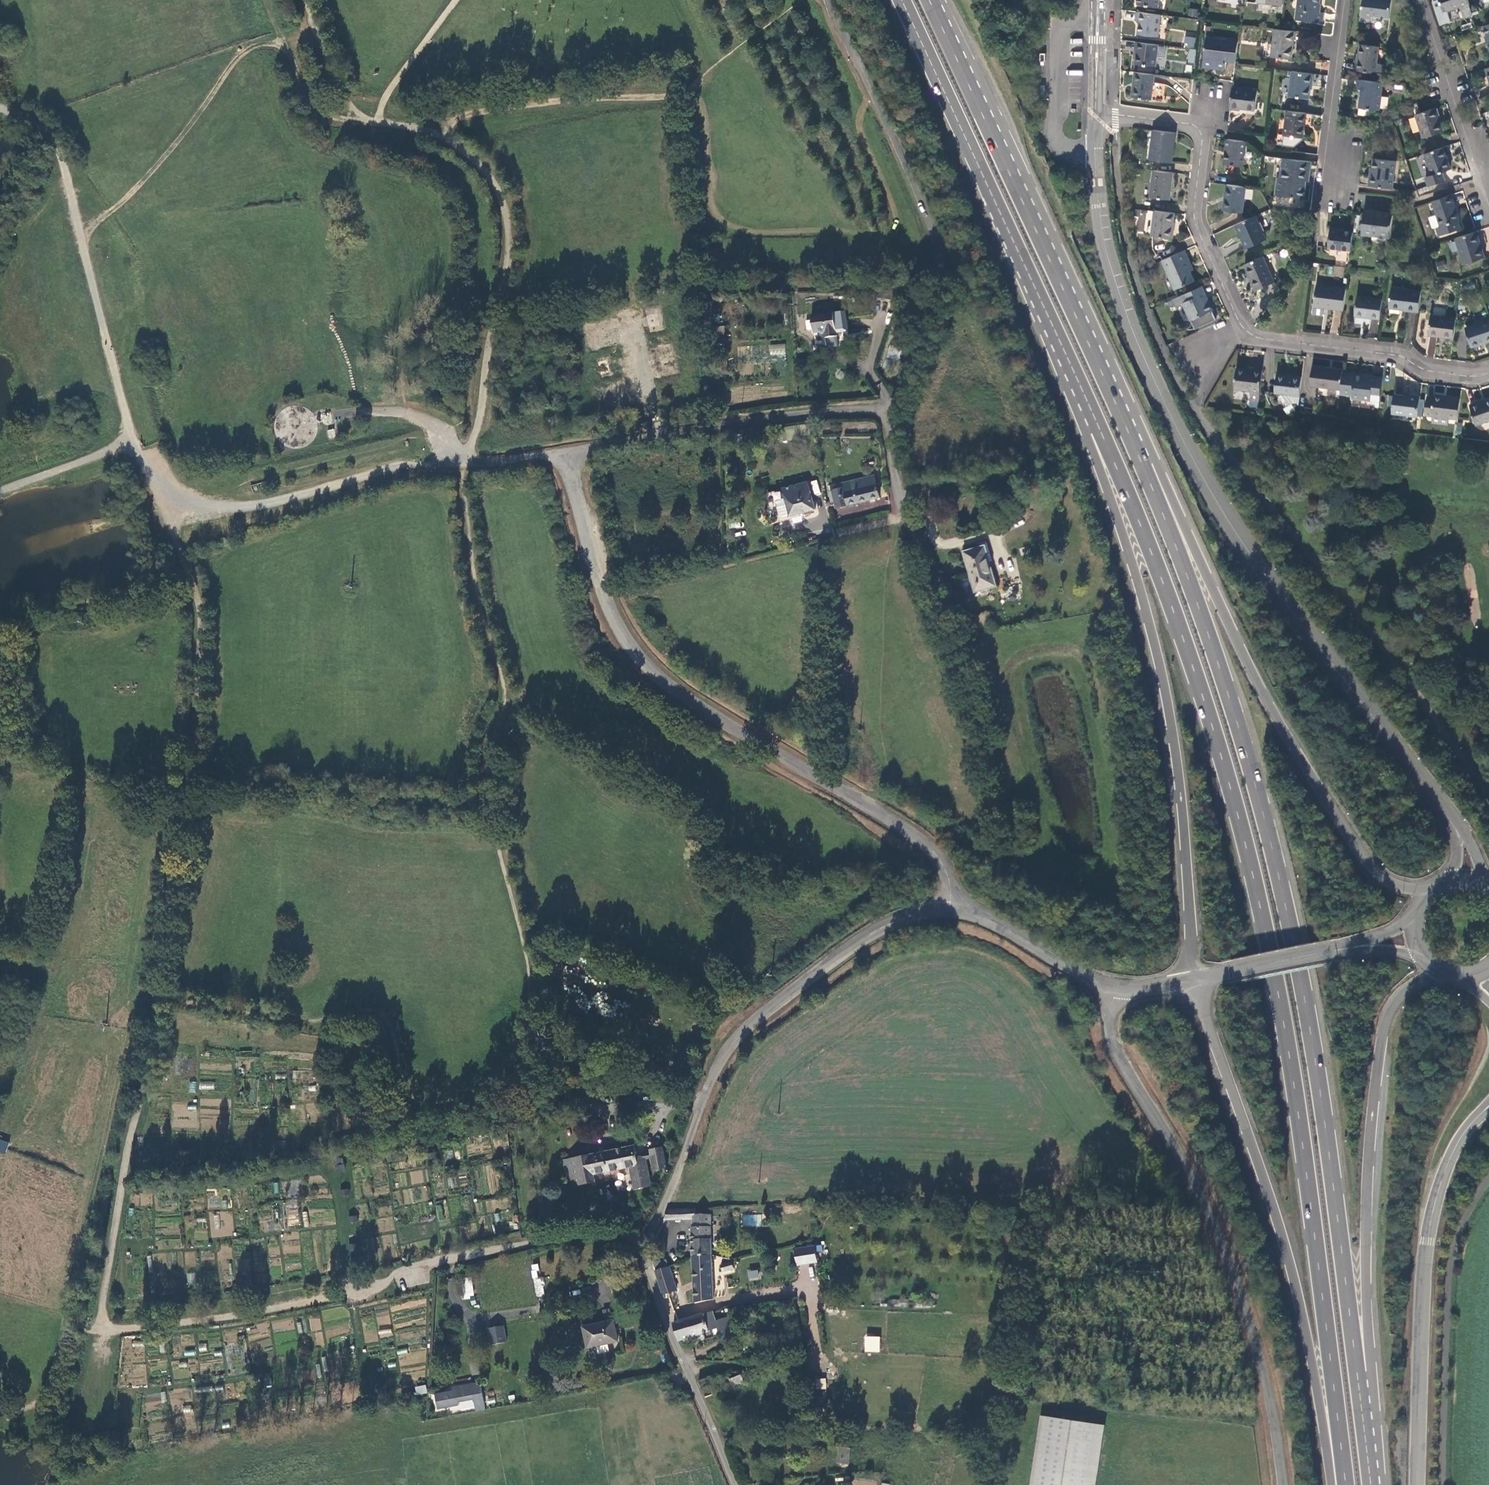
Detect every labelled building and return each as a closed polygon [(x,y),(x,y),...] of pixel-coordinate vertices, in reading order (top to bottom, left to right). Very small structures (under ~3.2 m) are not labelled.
[(1284,5),(1284,0),(1258,0),(1258,1),(1261,2),(1260,9),(1274,11),(1275,4),(1284,5)] [(1322,23),(1324,13),(1319,12),(1320,0),(1299,0),(1297,20),(1322,23)] [(1390,19),(1393,0),(1363,0),(1361,18),(1372,20),(1372,17),(1390,19)] [(1473,14),(1468,0),(1440,0),(1444,12),(1461,7),(1465,17),(1473,14)] [(1188,16),(1198,17),(1198,9),(1188,8),(1188,16)] [(1158,37),(1161,15),(1137,12),(1136,21),(1140,22),(1138,34),(1158,37)] [(1292,59),(1296,32),(1280,30),(1275,29),(1272,57),(1292,59)] [(1319,35),(1298,33),(1297,49),(1318,51),(1319,35)] [(1185,36),(1184,47),(1194,48),(1195,37),(1185,36)] [(1227,61),(1236,63),(1239,42),(1207,38),(1204,58),(1227,61)] [(1156,66),(1158,45),(1137,42),(1136,50),(1137,50),(1136,64),(1156,66)] [(1376,73),(1379,47),(1361,45),(1359,63),(1357,63),(1356,71),(1376,73)] [(1187,63),(1194,63),(1196,49),(1188,48),(1187,63)] [(1226,67),(1227,61),(1204,58),(1204,64),(1226,67)] [(1309,98),(1313,74),(1292,71),(1290,96),(1309,98)] [(1152,99),(1155,74),(1135,72),(1133,96),(1152,99)] [(1380,110),(1384,83),(1358,80),(1357,89),(1361,90),(1359,107),(1380,110)] [(1258,90),(1233,87),(1230,109),(1240,111),(1241,108),(1256,110),(1258,90)] [(1444,131),(1436,108),(1422,113),(1417,114),(1424,138),(1444,131)] [(1303,138),(1306,113),(1287,111),(1284,136),(1303,138)] [(1172,163),(1175,133),(1153,130),(1150,160),(1172,163)] [(1243,166),(1246,142),(1228,139),(1225,164),(1243,166)] [(1451,170),(1444,147),(1426,153),(1433,175),(1426,177),(1429,186),(1445,181),(1443,172),(1451,170)] [(1309,182),(1312,162),(1283,158),(1280,178),(1278,177),(1275,195),(1304,199),(1306,182),(1309,182)] [(1371,176),(1369,186),(1392,188),(1396,161),(1375,158),(1372,176),(1371,176)] [(1170,200),(1173,173),(1154,170),(1150,197),(1170,200)] [(1243,212),(1246,187),(1227,185),(1224,210),(1243,212)] [(1460,220),(1451,195),(1433,201),(1441,227),(1443,226),(1445,235),(1461,230),(1458,221),(1460,220)] [(1362,234),(1391,238),(1394,216),(1375,213),(1375,212),(1365,210),(1362,234)] [(1174,222),(1175,214),(1155,211),(1151,235),(1173,238),(1174,228),(1173,228),(1174,222)] [(1267,240),(1256,216),(1236,225),(1247,248),(1267,240)] [(1440,237),(1445,235),(1443,226),(1441,227),(1437,228),(1440,237)] [(1328,248),(1351,251),(1354,233),(1331,229),(1328,248)] [(1485,258),(1477,231),(1456,238),(1465,264),(1485,258)] [(1190,263),(1184,251),(1162,260),(1175,289),(1194,281),(1190,272),(1187,264),(1190,263)] [(1275,282),(1263,256),(1245,264),(1257,290),(1275,282)] [(1436,262),(1437,271),(1446,269),(1444,260),(1436,262)] [(1326,308),(1344,311),(1346,290),(1317,286),(1313,314),(1323,316),(1325,314),(1326,308)] [(1200,288),(1174,299),(1176,305),(1177,307),(1184,303),(1196,329),(1217,320),(1207,298),(1205,299),(1200,288)] [(1404,311),(1419,313),(1422,292),(1392,288),(1389,307),(1404,309),(1404,311)] [(1355,316),(1380,319),(1383,300),(1358,296),(1355,316)] [(834,311),(811,314),(813,333),(825,331),(826,338),(837,336),(836,332),(849,331),(846,310),(834,312),(834,311)] [(1429,335),(1454,339),(1456,320),(1431,316),(1429,335)] [(223,321),(225,329),(239,326),(238,318),(223,321)] [(1488,342),(1488,321),(1465,328),(1472,347),(1488,342)] [(712,327),(712,335),(723,334),(723,326),(712,327)] [(1426,356),(1433,357),(1435,338),(1428,337),(1426,356)] [(784,343),(769,344),(769,356),(785,355),(784,343)] [(903,348),(891,344),(883,368),(896,372),(903,348)] [(649,352),(651,365),(663,362),(660,350),(649,352)] [(319,365),(317,358),(310,360),(312,367),(319,365)] [(611,372),(608,359),(597,362),(600,375),(611,372)] [(1310,387),(1340,390),(1342,373),(1343,369),(1312,366),(1310,387)] [(1250,401),(1259,402),(1263,370),(1254,369),(1254,371),(1246,370),(1237,369),(1234,389),(1251,391),(1250,401)] [(1371,397),(1380,398),(1382,381),(1368,379),(1369,376),(1342,373),(1340,390),(1340,394),(1353,395),(1352,398),(1371,401),(1371,397)] [(1275,394),(1300,398),(1302,377),(1277,374),(1275,394)] [(305,397),(302,382),(289,385),(292,400),(305,397)] [(604,402),(618,399),(616,388),(601,391),(604,402)] [(1392,413),(1419,417),(1421,397),(1411,395),(1411,397),(1394,394),(1392,413)] [(1451,418),(1458,419),(1461,398),(1434,395),(1433,398),(1427,397),(1425,416),(1435,417),(1434,424),(1450,426),(1451,418)] [(1488,421),(1488,401),(1478,404),(1477,403),(1470,405),(1476,425),(1488,421)] [(328,439),(336,437),(334,428),(326,430),(328,439)] [(733,447),(741,447),(742,435),(734,435),(733,447)] [(825,502),(828,511),(879,497),(874,476),(835,485),(836,489),(832,490),(834,500),(825,502)] [(814,510),(808,483),(782,490),(788,517),(814,510)] [(979,543),(981,548),(983,558),(986,557),(990,555),(987,541),(979,543)] [(994,585),(986,557),(983,558),(981,548),(964,552),(975,591),(994,585)] [(1075,859),(1070,856),(1067,861),(1073,864),(1075,859)] [(199,1081),(199,1089),(214,1089),(214,1081),(199,1081)] [(0,1140),(0,1153),(7,1156),(11,1144),(0,1140)] [(633,1146),(567,1160),(569,1174),(572,1187),(593,1183),(591,1176),(628,1168),(633,1191),(649,1188),(642,1155),(636,1157),(633,1146)] [(663,1169),(659,1149),(648,1151),(653,1171),(663,1169)] [(334,1169),(343,1170),(344,1159),(335,1158),(334,1169)] [(287,1209),(287,1225),(299,1225),(299,1209),(287,1209)] [(693,1258),(712,1253),(712,1215),(695,1215),(696,1209),(669,1211),(665,1220),(692,1219),(693,1258)] [(210,1236),(232,1236),(232,1213),(211,1212),(210,1236)] [(194,1240),(207,1239),(207,1232),(194,1232),(194,1240)] [(815,1233),(794,1238),(795,1254),(816,1251),(815,1233)] [(694,1306),(713,1301),(712,1253),(693,1258),(694,1306)] [(536,1298),(545,1296),(542,1277),(539,1278),(537,1263),(530,1264),(536,1298)] [(732,1263),(722,1265),(724,1275),(735,1272),(732,1263)] [(678,1290),(671,1267),(655,1272),(663,1296),(678,1290)] [(747,1271),(749,1281),(760,1278),(758,1269),(747,1271)] [(461,1277),(464,1298),(474,1297),(472,1276),(461,1277)] [(673,1324),(677,1342),(703,1335),(718,1330),(719,1334),(721,1333),(731,1330),(735,1329),(730,1316),(717,1320),(714,1311),(673,1324)] [(321,1329),(319,1317),(309,1319),(311,1331),(321,1329)] [(613,1321),(582,1327),(586,1349),(618,1342),(613,1321)] [(504,1326),(488,1328),(490,1344),(506,1342),(504,1326)] [(378,1331),(380,1338),(393,1335),(391,1328),(378,1331)] [(718,1330),(703,1335),(705,1339),(719,1334),(718,1330)] [(731,1330),(721,1333),(725,1345),(735,1342),(731,1330)] [(315,1332),(314,1345),(322,1346),(323,1332),(315,1332)] [(865,1336),(864,1352),(880,1352),(880,1336),(865,1336)] [(198,1344),(199,1352),(207,1351),(206,1343),(198,1344)] [(708,1387),(720,1382),(723,1387),(731,1384),(730,1377),(743,1371),(739,1362),(726,1364),(713,1368),(712,1365),(698,1373),(704,1389),(708,1387)] [(826,1379),(817,1379),(816,1389),(825,1389),(826,1379)] [(454,1391),(456,1401),(474,1398),(476,1410),(485,1408),(481,1384),(454,1389),(454,1391)] [(415,1394),(426,1393),(426,1385),(415,1386),(415,1394)] [(454,1391),(435,1395),(438,1410),(457,1406),(456,1401),(454,1391)] [(146,1394),(145,1404),(159,1405),(160,1395),(146,1394)] [(1038,1416),(1028,1484),(1095,1484),(1103,1425),(1038,1416)] [(851,1449),(840,1448),(838,1465),(849,1466),(851,1449)]
